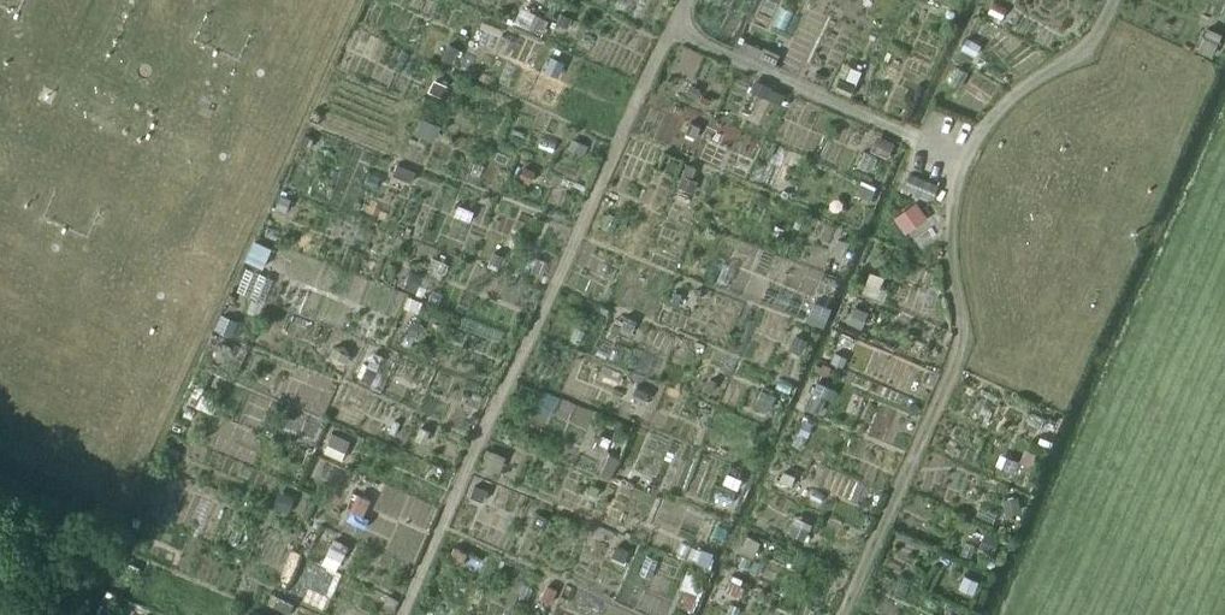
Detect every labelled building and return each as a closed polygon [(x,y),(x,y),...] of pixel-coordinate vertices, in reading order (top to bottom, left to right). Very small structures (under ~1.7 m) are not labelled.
[(891,153),(894,138),(877,135),(874,150),(891,153)] [(911,173),(905,187),(904,189),(932,201),(939,185),(911,173)] [(895,215),(908,232),(929,216),(916,199),(895,215)] [(816,300),(808,319),(825,325),(833,307),(816,300)] [(922,398),(935,369),(860,337),(855,351),(871,358),(865,373),(922,398)] [(808,407),(822,413),(832,384),(818,379),(808,407)] [(327,449),(343,457),(351,439),(335,432),(327,449)] [(488,449),(484,462),(503,468),(507,454),(488,449)] [(359,494),(354,515),(365,518),(370,497),(359,494)] [(324,562),(340,569),(351,543),(335,536),(324,562)] [(690,569),(680,604),(698,609),(708,574),(690,569)]
